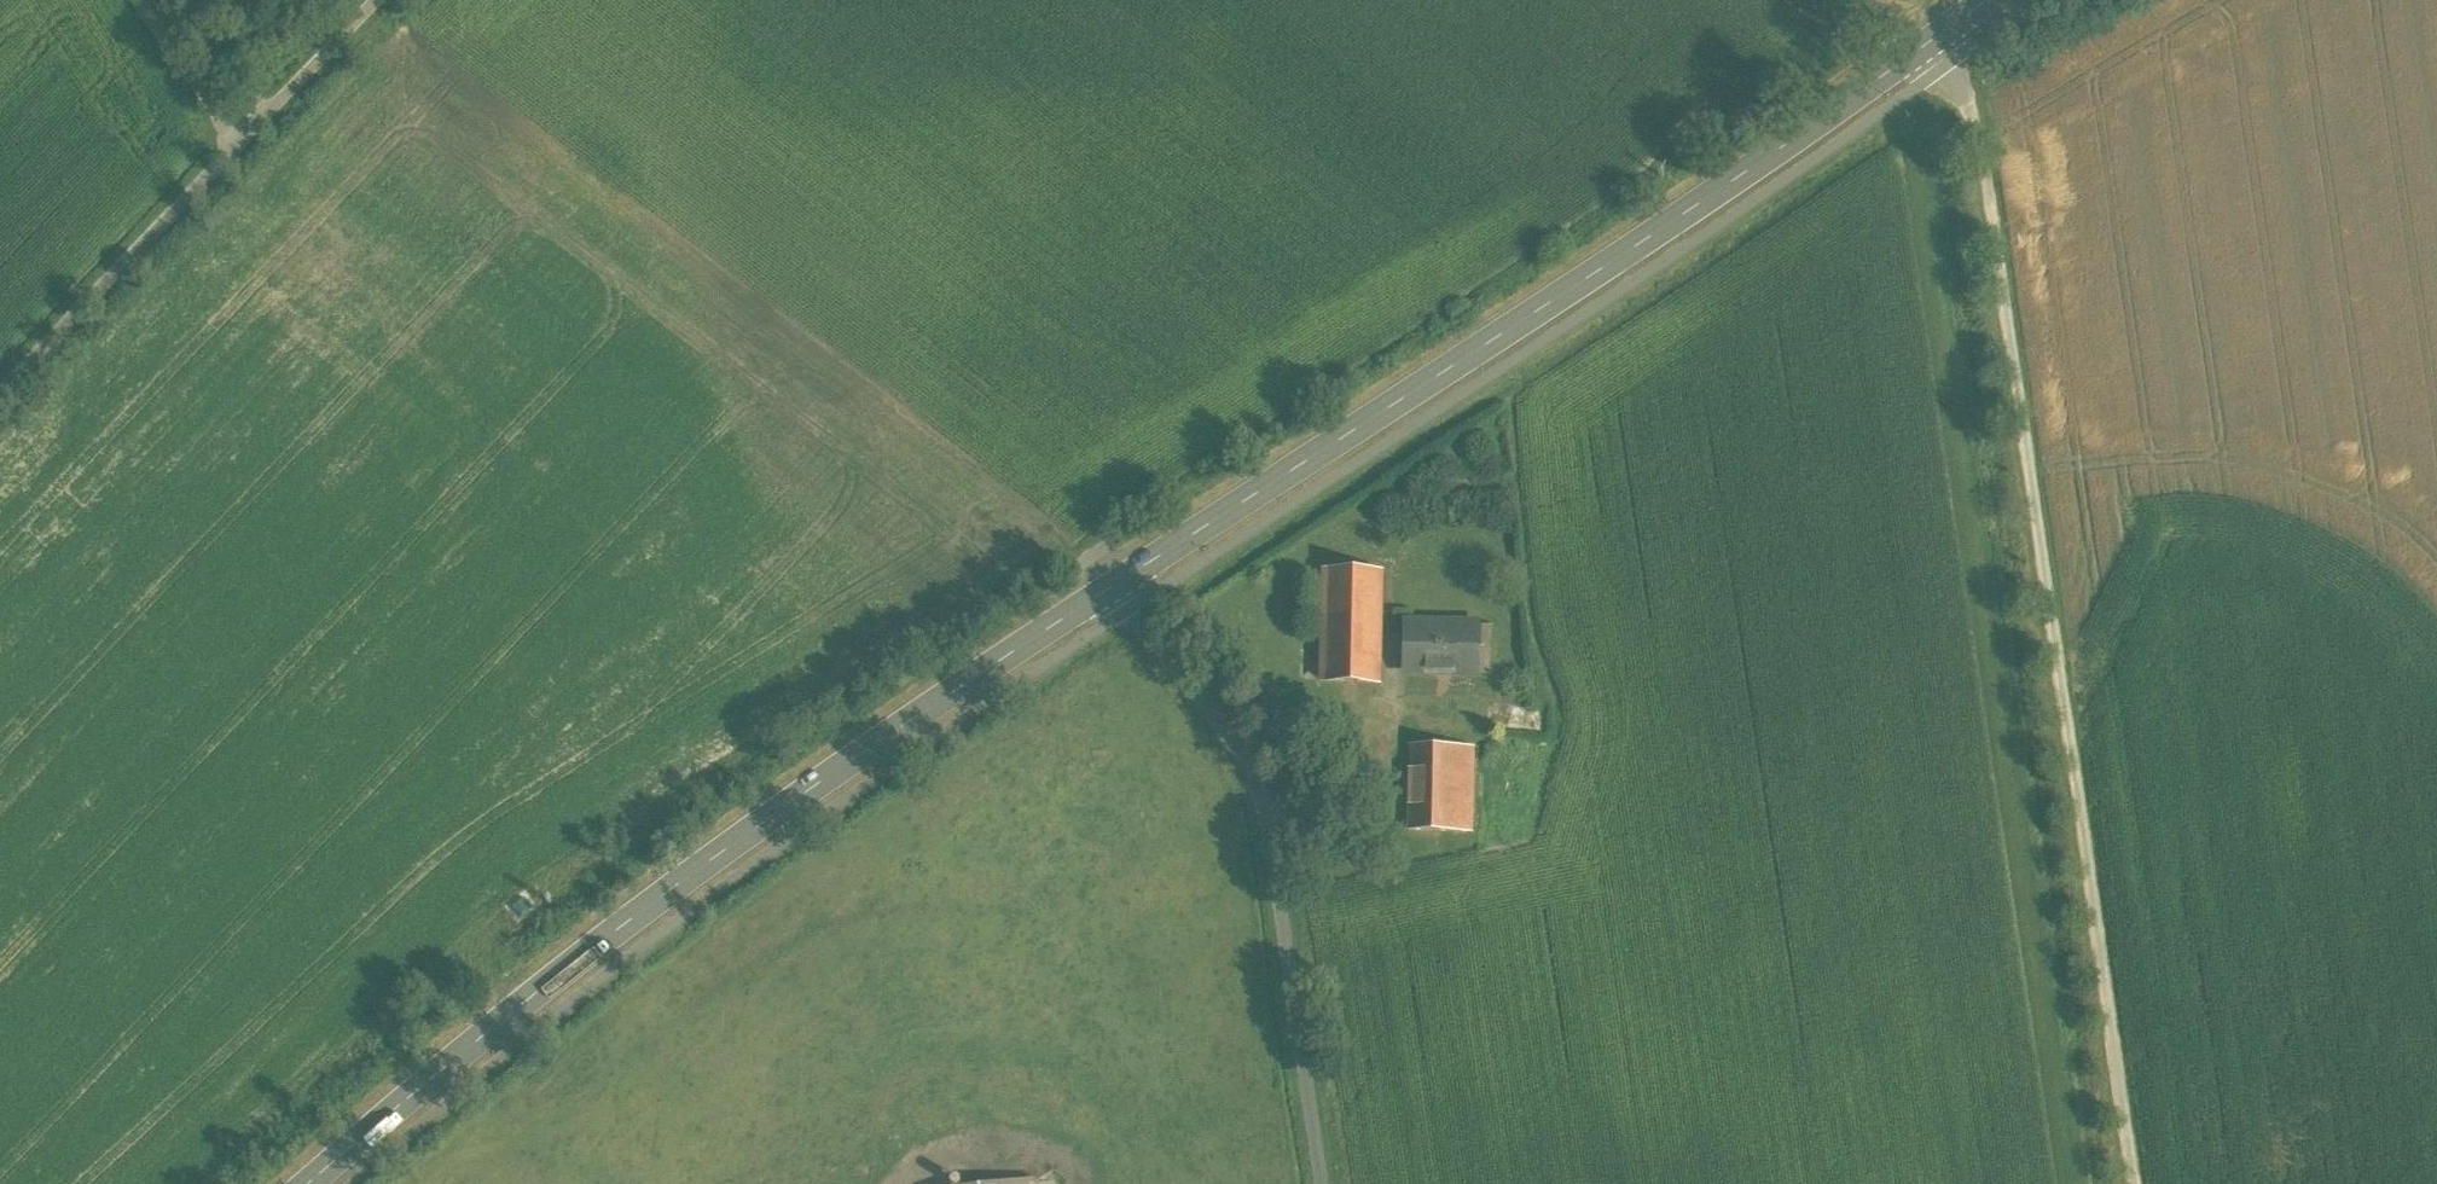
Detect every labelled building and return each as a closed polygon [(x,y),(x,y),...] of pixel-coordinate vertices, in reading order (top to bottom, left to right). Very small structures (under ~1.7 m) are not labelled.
[(1387,581),(1330,578),(1326,692),(1382,695),(1387,581)] [(1493,627),(1407,625),(1406,682),(1492,683),(1493,627)] [(1481,755),(1417,753),(1414,840),(1477,842),(1481,755)]
